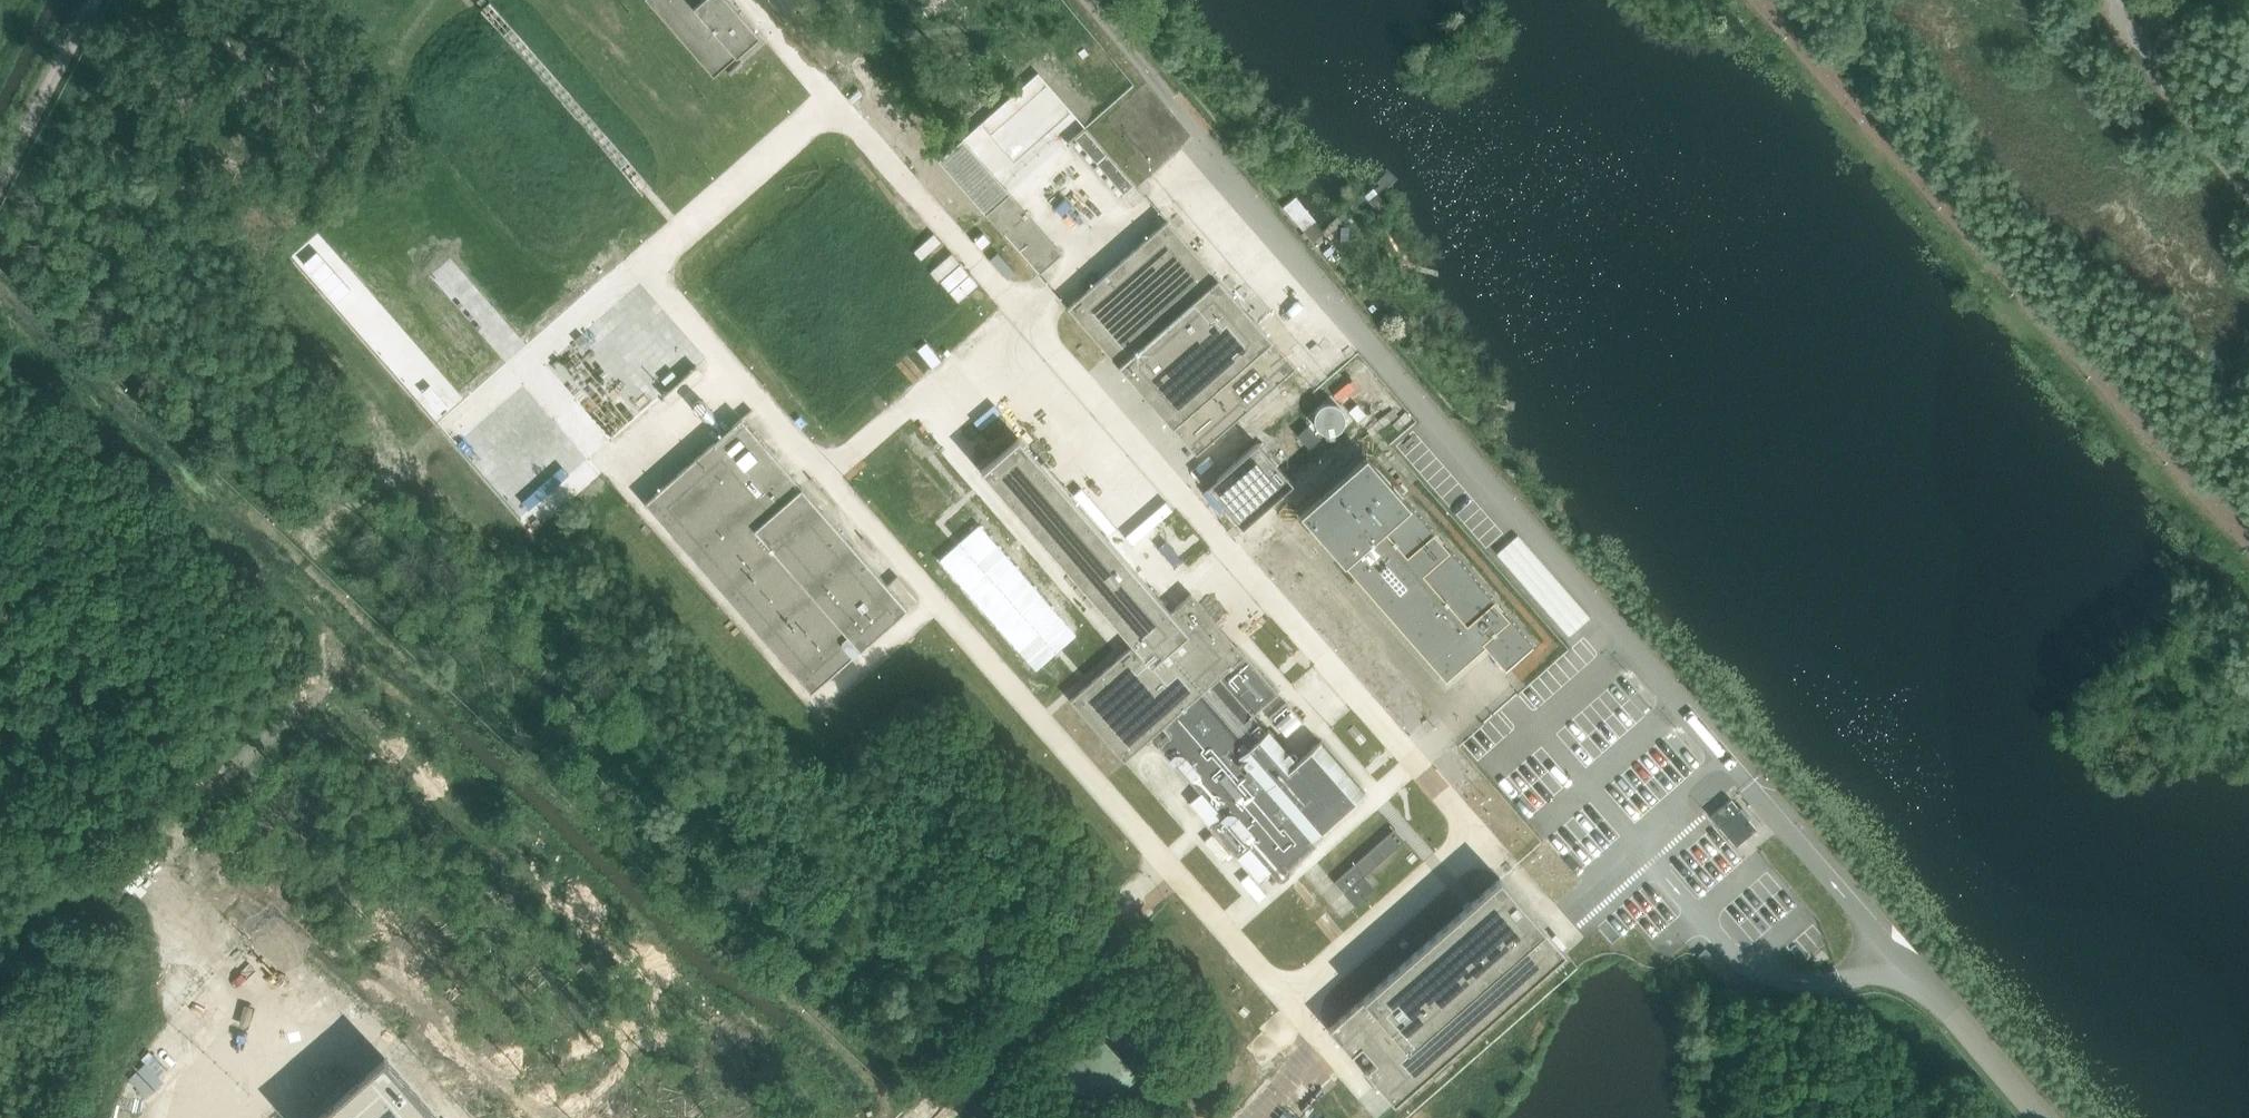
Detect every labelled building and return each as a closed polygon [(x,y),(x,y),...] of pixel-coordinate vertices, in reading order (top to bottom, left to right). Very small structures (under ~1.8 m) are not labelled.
[(714,77),(760,36),(728,0),(646,0),(714,77)] [(985,214),(1038,274),(1062,253),(1009,193),(985,214)] [(1167,220),(1067,308),(1197,455),(1233,424),(1296,368),(1167,220)] [(1483,404),(1479,409),(1482,411),(1488,416),(1494,408),(1486,401),(1483,404)] [(741,418),(654,495),(821,684),(908,608),(741,418)] [(1237,646),(1211,670),(1194,650),(1220,626),(1191,594),(1171,612),(1047,470),(1019,438),(981,470),(1118,629),(1127,622),(1141,638),(1070,700),(1124,762),(1154,736),(1160,742),(1157,744),(1221,816),(1211,825),(1239,857),(1249,848),(1265,866),(1277,880),(1285,881),(1289,877),(1290,870),(1317,846),(1312,840),(1365,792),(1237,646)] [(1300,514),(1446,680),(1485,645),(1505,669),(1532,645),(1366,456),(1300,514)] [(980,524),(940,559),(1036,670),(1077,635),(980,524)] [(1500,878),(1328,1029),(1395,1104),(1566,954),(1500,878)] [(1139,1076),(1093,1027),(1034,1080),(1069,1117),(1093,1117),(1139,1076)]
